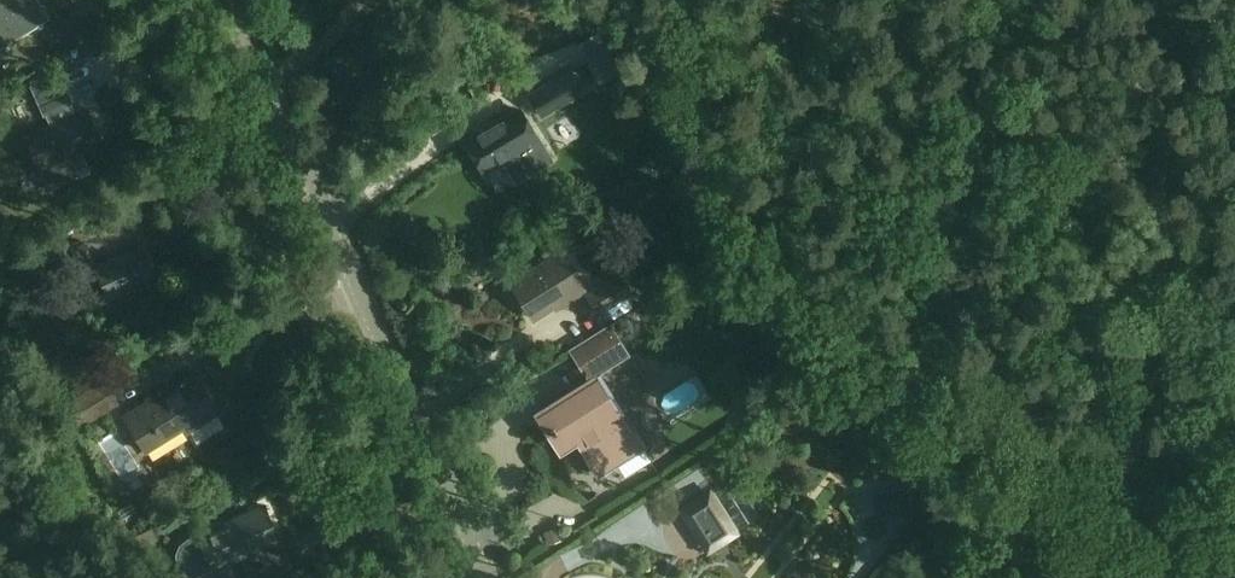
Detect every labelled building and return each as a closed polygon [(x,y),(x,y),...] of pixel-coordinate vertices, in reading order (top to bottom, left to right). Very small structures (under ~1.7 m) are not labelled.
[(39,0),(0,0),(0,48),(50,18),(39,0)] [(91,172),(82,152),(103,142),(87,108),(70,116),(66,106),(74,102),(61,72),(30,86),(44,116),(46,115),(50,125),(26,136),(50,190),(91,172)] [(540,84),(542,112),(607,107),(605,87),(568,90),(567,82),(540,84)] [(508,169),(525,159),(510,134),(521,128),(520,126),(528,121),(522,112),(514,117),(513,115),(503,121),(501,119),(466,141),(484,171),(502,160),(508,169)] [(85,242),(58,255),(64,268),(91,256),(85,242)] [(110,300),(109,298),(110,297),(133,286),(141,302),(166,291),(145,245),(95,268),(100,277),(83,284),(94,307),(110,300)] [(566,302),(585,290),(561,252),(511,283),(533,319),(564,299),(566,302)] [(587,295),(597,312),(630,292),(619,275),(587,295)] [(572,350),(589,377),(627,353),(610,326),(572,350)] [(167,394),(162,391),(161,392),(124,416),(146,450),(184,427),(187,432),(221,411),(196,371),(186,377),(185,375),(175,381),(177,388),(167,394)] [(118,402),(105,380),(66,404),(80,426),(118,402)] [(594,380),(541,412),(562,446),(575,438),(599,476),(647,446),(626,412),(617,418),(594,380)] [(711,485),(677,507),(707,554),(741,532),(711,485)] [(198,534),(196,532),(187,536),(181,542),(177,553),(179,562),(185,570),(194,574),(195,577),(213,569),(212,568),(241,555),(251,577),(262,577),(291,565),(265,505),(198,534)]
